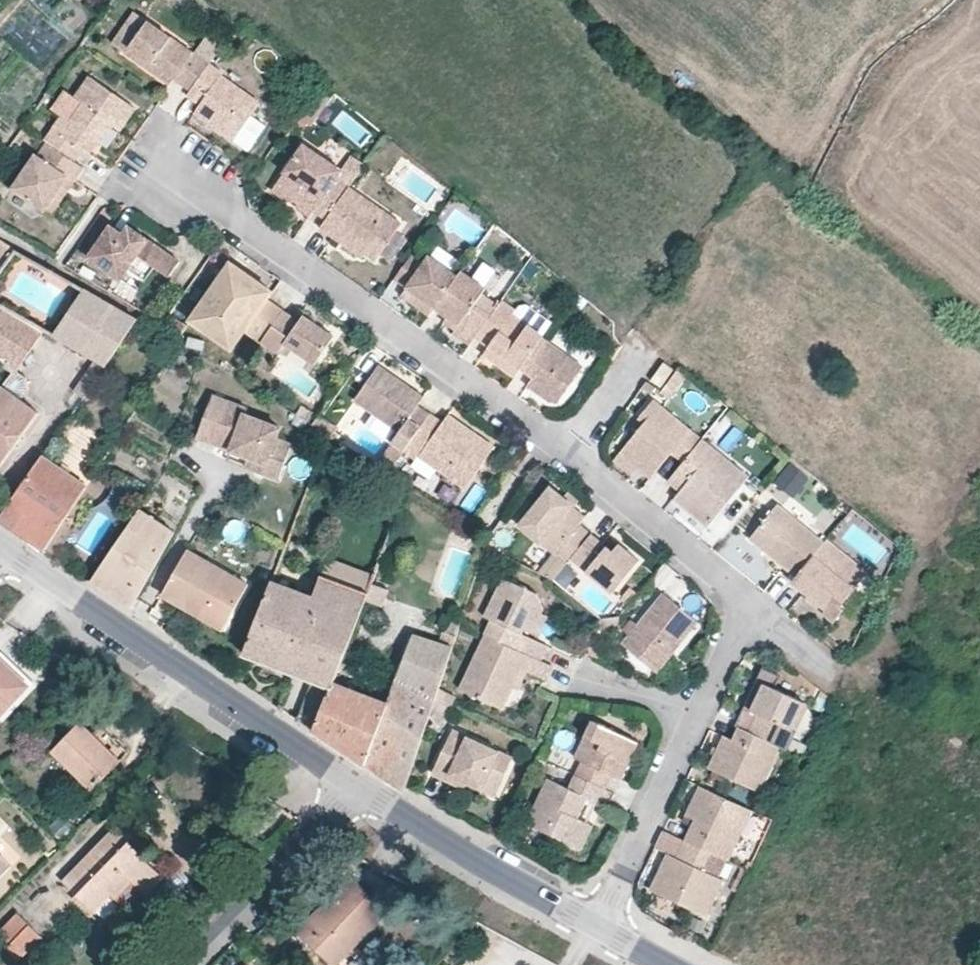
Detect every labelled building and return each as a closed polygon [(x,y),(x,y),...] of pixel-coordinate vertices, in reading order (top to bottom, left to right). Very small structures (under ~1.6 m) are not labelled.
[(125,53),(147,21),(134,12),(112,43),(125,53)] [(209,63),(147,21),(125,53),(150,70),(153,65),(190,90),(209,63)] [(261,102),(223,76),(224,74),(209,63),(190,90),(186,96),(199,105),(194,113),(234,141),(252,115),(261,102)] [(120,131),(136,109),(90,76),(75,97),(83,103),(70,122),(62,117),(45,140),(47,142),(58,149),(75,161),(83,149),(77,145),(84,134),(97,143),(100,146),(114,126),(120,131)] [(70,122),(83,103),(75,97),(62,117),(70,122)] [(252,115),(234,141),(249,151),(267,126),(252,115)] [(90,154),(97,143),(84,134),(77,145),(83,149),(90,154)] [(75,180),(84,167),(75,161),(58,149),(47,142),(38,154),(37,153),(11,189),(45,213),(70,177),(75,180)] [(343,171),(304,144),(272,190),(287,200),(293,199),(303,185),(321,198),(313,210),(326,219),(349,187),(352,183),(340,175),(343,171)] [(50,217),(75,180),(70,177),(45,213),(50,217)] [(320,228),(334,238),(337,234),(366,254),(376,261),(402,224),(349,187),(320,228)] [(181,261),(129,225),(123,233),(110,225),(87,258),(121,282),(129,270),(145,282),(155,268),(169,277),(181,261)] [(366,254),(337,234),(334,238),(362,258),(366,254)] [(0,240),(0,271),(15,250),(0,240)] [(435,309),(458,276),(429,255),(424,262),(412,254),(394,279),(406,288),(435,309)] [(283,311),(266,300),(272,292),(231,263),(191,320),(232,349),(245,330),(261,341),(283,311)] [(476,304),(487,289),(462,270),(458,276),(435,309),(447,317),(460,326),(457,332),(454,334),(470,345),(476,337),(491,315),(476,304)] [(435,309),(406,288),(401,296),(430,316),(435,309)] [(107,366),(138,320),(84,289),(53,334),(96,359),(107,366)] [(544,336),(513,314),(516,311),(502,301),(491,315),(476,337),(489,347),(521,369),(543,338),(544,336)] [(45,330),(0,304),(0,364),(12,372),(16,374),(18,371),(45,330)] [(335,337),(304,315),(298,322),(283,311),(261,341),(279,353),(286,344),(315,365),(335,337)] [(186,328),(168,317),(163,325),(181,335),(186,328)] [(460,326),(447,317),(444,322),(457,332),(460,326)] [(559,402),(584,368),(543,338),(521,369),(533,378),(527,385),(552,403),(559,402)] [(521,369),(489,347),(483,355),(515,377),(521,369)] [(95,382),(107,366),(96,359),(85,375),(95,382)] [(673,370),(663,363),(651,380),(662,387),(673,370)] [(404,451),(430,414),(418,406),(422,401),(402,388),(405,384),(378,365),(354,400),(400,432),(393,443),(404,451)] [(688,374),(679,367),(661,392),(671,400),(688,374)] [(29,390),(27,378),(18,371),(16,374),(12,372),(1,386),(22,400),(29,390)] [(424,398),(405,384),(402,388),(422,401),(424,398)] [(40,413),(22,400),(1,386),(0,387),(0,469),(40,413)] [(283,429),(242,413),(245,408),(212,395),(198,433),(214,439),(212,444),(250,458),(269,465),(266,474),(279,479),(292,445),(279,440),(283,429)] [(702,438),(654,399),(637,419),(643,423),(619,453),(649,479),(671,454),(682,463),(702,438)] [(309,423),(315,414),(301,406),(296,414),(309,423)] [(339,427),(320,414),(313,425),(327,434),(332,436),(339,427)] [(495,447),(455,419),(449,427),(442,423),(443,423),(430,414),(404,451),(404,452),(418,462),(420,458),(466,489),(495,447)] [(449,427),(455,419),(448,415),(443,423),(442,423),(449,427)] [(214,439),(198,433),(196,438),(212,444),(214,439)] [(749,476),(702,438),(682,463),(667,481),(679,492),(713,520),(749,476)] [(404,451),(393,443),(382,458),(394,466),(404,452),(404,451)] [(86,487),(41,456),(0,517),(0,520),(45,550),(86,487)] [(269,465),(250,458),(247,467),(266,474),(269,465)] [(807,478),(790,464),(775,481),(793,495),(807,478)] [(433,488),(412,473),(406,482),(428,495),(433,488)] [(521,524),(568,562),(571,559),(591,534),(580,524),(586,517),(574,507),(562,498),(551,488),(521,524)] [(579,501),(568,491),(562,498),(574,507),(579,501)] [(713,520),(679,492),(673,500),(706,528),(713,520)] [(56,557),(87,509),(76,503),(45,550),(56,557)] [(824,542),(777,504),(749,538),(760,548),(767,553),(795,577),(824,542)] [(132,609),(175,533),(140,509),(92,582),(132,609)] [(606,546),(591,534),(571,559),(612,594),(640,561),(618,543),(612,551),(606,546)] [(618,543),(612,539),(606,546),(612,551),(618,543)] [(869,573),(827,539),(824,542),(795,577),(792,581),(808,595),(805,598),(834,623),(844,610),(841,606),(869,573)] [(767,553),(760,548),(756,552),(763,557),(767,553)] [(230,617),(249,585),(188,549),(161,595),(194,614),(201,601),(230,617)] [(376,576),(327,559),(321,575),(369,593),(373,583),(376,576)] [(650,585),(684,602),(693,583),(659,567),(650,585)] [(334,682),(358,623),(361,615),(366,600),(369,593),(321,575),(313,597),(272,581),(244,654),(315,681),(299,721),(315,732),(334,682)] [(538,594),(502,577),(483,617),(492,621),(485,635),(534,658),(542,662),(550,646),(524,634),(525,631),(533,634),(543,614),(545,609),(538,594)] [(382,606),(388,590),(373,583),(369,593),(366,600),(382,606)] [(699,623),(663,593),(638,623),(628,635),(621,643),(657,673),(699,623)] [(230,617),(201,601),(194,614),(223,631),(230,617)] [(539,637),(549,616),(543,614),(533,634),(539,637)] [(638,623),(631,618),(622,630),(628,635),(638,623)] [(453,649),(457,637),(443,632),(439,644),(453,649)] [(438,695),(453,649),(439,644),(413,634),(388,702),(334,682),(315,732),(405,792),(436,700),(438,695)] [(534,658),(485,635),(460,690),(503,710),(521,671),(527,673),(534,658)] [(0,657),(0,717),(31,685),(0,657)] [(806,703),(764,683),(757,698),(751,711),(746,708),(738,726),(772,742),(780,724),(793,730),(806,703)] [(454,702),(438,695),(436,700),(451,707),(452,708),(454,702)] [(751,711),(757,698),(752,696),(746,708),(751,711)] [(451,707),(436,700),(432,711),(447,719),(451,707)] [(639,742),(592,720),(574,758),(581,761),(575,774),(602,788),(606,789),(612,775),(620,780),(639,742)] [(129,752),(101,725),(93,733),(81,721),(51,750),(91,790),(129,752)] [(772,742),(738,726),(732,739),(723,735),(708,768),(761,793),(783,747),(772,742)] [(514,757),(452,730),(432,774),(446,780),(448,774),(467,783),(484,791),(491,774),(503,780),(514,757)] [(467,783),(448,774),(446,780),(465,789),(467,783)] [(575,774),(574,774),(569,788),(547,778),(526,823),(575,847),(587,822),(585,822),(579,818),(588,799),(594,802),(595,803),(602,788),(575,774)] [(752,810),(698,785),(685,814),(694,820),(685,839),(710,851),(728,860),(752,810)] [(594,802),(588,799),(579,818),(585,822),(594,802)] [(134,834),(120,822),(115,827),(129,841),(134,834)] [(594,825),(587,822),(575,847),(583,850),(594,825)] [(115,827),(62,882),(94,913),(111,895),(116,900),(126,910),(142,892),(146,895),(163,876),(140,857),(143,853),(129,841),(115,827)] [(663,829),(654,847),(668,854),(676,857),(685,839),(663,829)] [(710,851),(685,839),(676,857),(668,854),(651,889),(706,916),(723,880),(719,878),(701,869),(710,851)] [(719,878),(728,860),(710,851),(701,869),(719,878)] [(12,864),(0,853),(0,878),(12,864)] [(385,909),(354,880),(321,914),(318,912),(299,932),(332,964),(385,909)] [(17,913),(0,931),(0,942),(18,960),(41,936),(17,913)]
